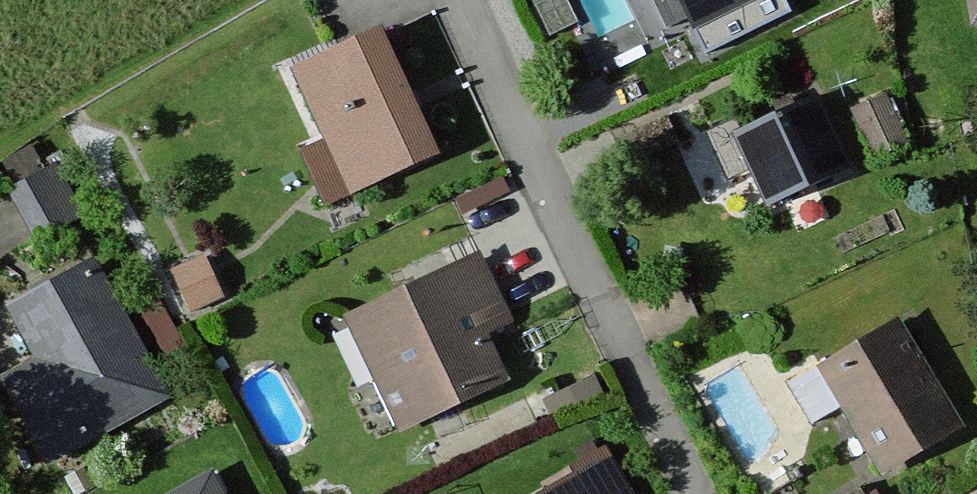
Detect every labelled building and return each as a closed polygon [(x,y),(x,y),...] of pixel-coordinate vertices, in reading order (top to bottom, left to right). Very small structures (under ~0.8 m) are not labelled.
[(536,5),(550,34),(578,20),(568,0),(546,0),(536,5)] [(707,49),(787,10),(783,0),(683,0),(707,49)] [(383,29),(295,70),(329,142),(305,153),(328,201),(439,149),(383,29)] [(885,92),(851,108),(873,157),(907,142),(885,92)] [(819,99),(738,135),(767,201),(849,165),(819,99)] [(57,164),(9,188),(34,237),(82,213),(57,164)] [(481,255),(347,314),(396,426),(509,376),(490,333),(512,324),(481,255)] [(205,256),(172,270),(190,311),(222,297),(205,256)] [(98,262),(17,302),(42,354),(2,374),(43,456),(164,397),(98,262)] [(901,318),(820,362),(881,473),(962,429),(901,318)] [(543,493),(632,493),(610,456),(543,493)] [(164,493),(228,493),(215,468),(164,493)] [(842,493),(863,493),(857,485),(842,493)]
